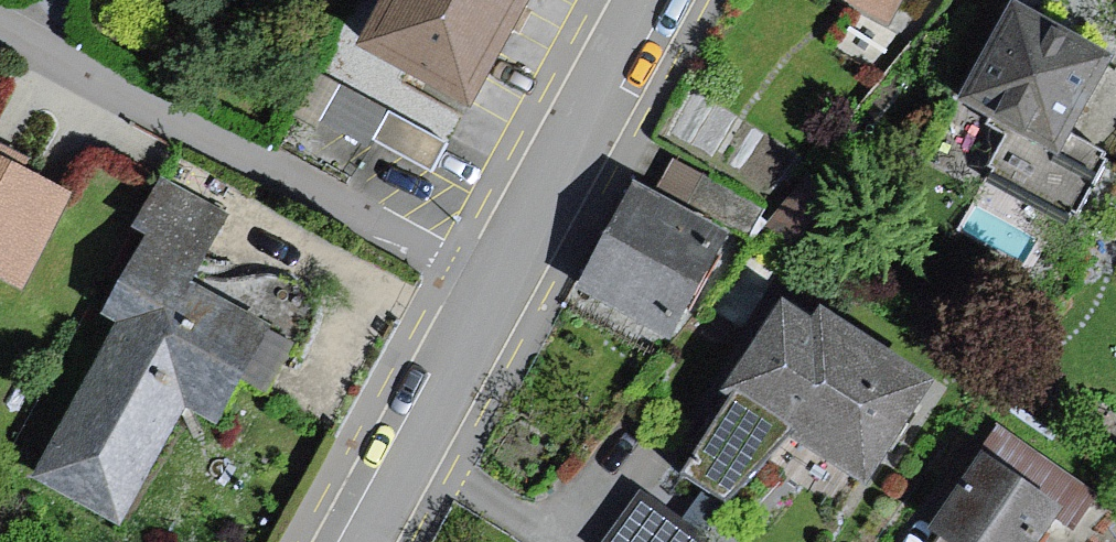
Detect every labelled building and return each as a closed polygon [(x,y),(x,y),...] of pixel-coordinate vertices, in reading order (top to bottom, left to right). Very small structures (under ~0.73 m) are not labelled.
[(382,61),(494,120),(557,0),(414,0),(382,61)] [(850,11),(828,51),(876,78),(919,0),(828,0),(850,11)] [(1023,12),(967,112),(1011,139),(994,173),(997,186),(1073,230),(1086,224),(1114,175),(1113,163),(1084,146),(1115,88),(1115,64),(1023,12)] [(27,304),(78,206),(0,165),(0,289),(27,304)] [(656,202),(641,194),(581,302),(671,352),(732,243),(694,222),(714,187),(676,165),(656,202)] [(837,203),(808,180),(770,229),(799,251),(837,203)] [(236,227),(163,187),(135,239),(150,248),(106,328),(123,337),(40,488),(129,536),(193,420),(227,439),(252,393),(271,403),(302,346),(200,291),(236,227)] [(788,301),(677,485),(736,525),(804,455),(876,501),(943,399),(788,301)] [(938,539),(944,541),(1052,541),(1060,529),(1073,537),(1097,501),(1009,444),(995,466),(988,462),(938,539)] [(610,541),(708,541),(641,497),(610,541)]
